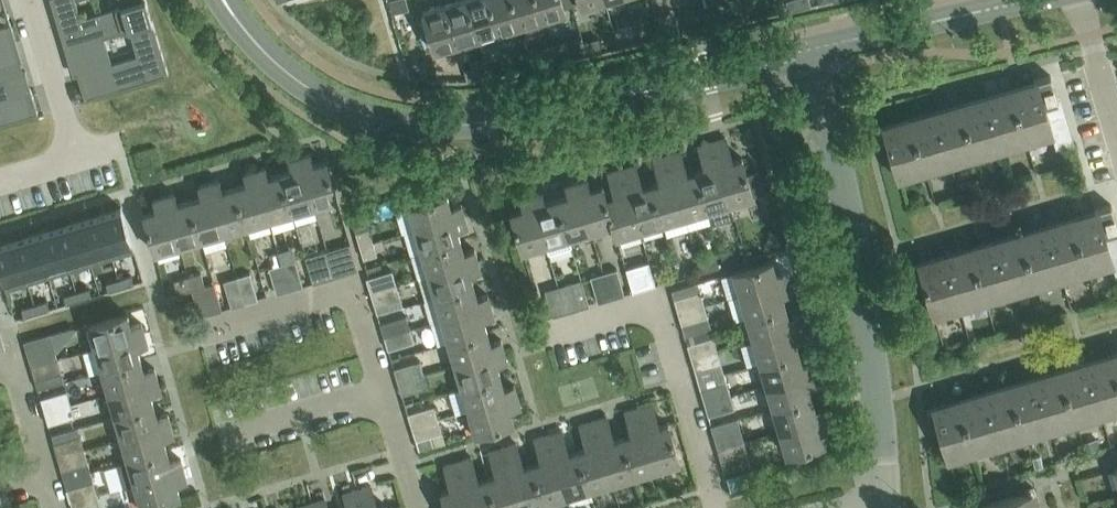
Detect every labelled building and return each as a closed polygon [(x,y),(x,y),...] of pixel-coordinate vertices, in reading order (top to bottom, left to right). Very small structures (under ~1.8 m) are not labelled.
[(59,14),(68,46),(85,41),(85,40),(103,35),(104,36),(128,28),(128,27),(150,21),(150,20),(146,7),(148,6),(146,0),(119,0),(120,4),(80,16),(78,9),(59,14)] [(420,15),(424,14),(429,31),(434,50),(456,43),(443,2),(440,3),(430,6),(428,0),(416,0),(420,15)] [(440,3),(443,2),(456,43),(478,37),(467,0),(439,0),(440,3)] [(490,0),(467,0),(478,37),(499,30),(490,0)] [(499,30),(521,24),(514,0),(490,0),(499,30)] [(538,0),(514,0),(521,24),(543,17),(538,0)] [(543,17),(565,11),(562,0),(538,0),(543,17)] [(671,16),(658,19),(661,37),(675,34),(671,16)] [(16,60),(10,41),(16,39),(10,19),(0,22),(0,65),(16,60)] [(90,58),(73,63),(84,97),(168,72),(152,19),(150,20),(150,21),(128,27),(128,28),(136,54),(111,62),(104,36),(103,35),(85,40),(85,41),(90,58)] [(486,65),(466,67),(467,78),(487,75),(486,65)] [(1050,74),(1033,79),(1035,85),(885,129),(900,182),(901,182),(900,177),(1051,133),(1056,147),(1074,142),(1064,109),(1061,110),(1050,74)] [(38,111),(30,86),(10,92),(6,76),(0,77),(0,123),(38,111)] [(725,136),(711,140),(729,202),(753,195),(753,194),(764,190),(758,170),(747,174),(746,172),(742,156),(728,160),(726,150),(729,149),(725,136)] [(705,167),(696,170),(707,208),(711,223),(734,216),(729,202),(711,140),(698,144),(702,157),(706,156),(708,166),(705,167)] [(707,208),(696,170),(683,173),(680,164),(684,163),(680,149),(666,153),(684,215),(707,208)] [(337,198),(325,159),(313,163),(310,152),(300,155),(314,204),(337,198)] [(684,215),(666,153),(653,157),(657,171),(660,170),(663,179),(650,183),(662,222),(684,215)] [(314,204),(300,155),(289,158),(292,169),(280,172),(292,211),(314,204)] [(662,222),(650,183),(638,187),(635,177),(639,176),(634,162),(621,166),(640,228),(662,222)] [(292,211),(280,172),(268,176),(265,165),(255,168),(269,218),(292,211)] [(640,228),(621,166),(608,170),(613,188),(605,191),(604,191),(613,222),(616,235),(640,228)] [(269,218),(255,168),(243,171),(246,182),(235,185),(246,224),(269,218)] [(613,222),(604,191),(605,191),(602,183),(590,187),(587,177),(576,180),(590,229),(613,222)] [(246,224),(235,185),(223,189),(220,178),(209,181),(223,231),(246,224)] [(975,178),(965,181),(968,191),(978,189),(975,178)] [(590,229),(576,180),(565,183),(568,194),(556,197),(568,236),(590,229)] [(223,231),(209,181),(198,185),(201,195),(190,199),(201,237),(223,231)] [(568,236),(556,197),(545,201),(541,190),(530,193),(545,242),(568,236)] [(201,237),(190,199),(177,202),(174,192),(164,195),(178,244),(201,237)] [(408,204),(415,227),(464,213),(461,202),(450,205),(447,193),(408,204)] [(545,242),(530,193),(520,196),(523,207),(511,211),(522,249),(545,242)] [(178,244),(164,195),(153,198),(156,209),(143,212),(154,251),(178,244)] [(1094,208),(1096,214),(920,265),(934,313),(1112,262),(1116,276),(1116,224),(1111,203),(1094,208)] [(121,205),(99,212),(112,256),(134,249),(121,205)] [(99,212),(78,218),(91,262),(112,256),(99,212)] [(467,224),(464,213),(415,227),(421,250),(460,239),(456,227),(467,224)] [(78,218),(56,225),(70,269),(91,262),(78,218)] [(56,225),(35,231),(49,275),(70,269),(56,225)] [(355,231),(359,244),(373,240),(369,227),(355,231)] [(772,229),(766,242),(777,247),(782,233),(772,229)] [(35,231),(14,238),(27,281),(49,275),(35,231)] [(0,242),(0,271),(5,288),(27,281),(14,238),(0,242)] [(222,242),(226,258),(243,254),(239,238),(222,242)] [(421,250),(410,253),(416,276),(428,273),(477,258),(474,247),(464,251),(460,239),(421,250)] [(376,254),(373,240),(359,244),(363,257),(376,254)] [(358,269),(350,242),(327,249),(334,276),(358,269)] [(737,248),(721,253),(724,264),(741,259),(737,248)] [(334,276),(327,249),(314,253),(322,279),(334,276)] [(295,258),(282,262),(290,289),(303,285),(295,258)] [(481,269),(477,258),(428,273),(435,296),(473,284),(470,272),(481,269)] [(775,271),(772,259),(733,270),(740,293),(789,279),(786,268),(775,271)] [(648,261),(626,268),(633,291),(655,285),(648,261)] [(290,289),(282,262),(269,266),(276,293),(290,289)] [(617,267),(603,271),(611,298),(624,294),(617,267)] [(366,277),(370,290),(396,282),(392,269),(366,277)] [(662,282),(678,278),(676,269),(659,274),(662,282)] [(201,271),(187,275),(191,288),(205,285),(204,284),(201,271)] [(611,298),(603,271),(590,275),(598,301),(611,298)] [(250,272),(237,276),(244,302),(258,298),(250,272)] [(131,273),(118,277),(121,286),(134,282),(131,273)] [(191,288),(187,275),(174,279),(178,292),(191,288)] [(244,302),(237,276),(223,280),(231,306),(244,302)] [(118,277),(105,281),(108,290),(121,286),(118,277)] [(581,278),(558,285),(566,311),(589,304),(581,278)] [(792,290),(789,279),(740,293),(746,316),(785,304),(782,293),(792,290)] [(214,281),(204,284),(205,285),(191,288),(199,315),(222,308),(214,281)] [(404,307),(396,282),(370,290),(373,303),(374,303),(377,315),(404,307)] [(477,296),(473,284),(435,296),(441,318),(491,304),(487,293),(477,296)] [(566,311),(558,285),(545,289),(552,315),(566,311)] [(89,286),(76,290),(79,299),(91,295),(89,286)] [(76,290),(63,294),(66,302),(79,299),(76,290)] [(674,297),(678,311),(704,303),(700,290),(674,297)] [(47,299),(34,303),(36,311),(49,308),(47,299)] [(34,303),(21,307),(23,315),(36,311),(34,303)] [(708,316),(704,303),(678,311),(681,324),(708,316)] [(494,314),(491,304),(441,318),(448,341),(487,329),(483,317),(494,314)] [(753,339),(802,324),(799,313),(788,317),(785,304),(746,316),(753,339)] [(127,312),(88,323),(95,347),(145,333),(141,321),(131,324),(127,312)] [(380,322),(384,335),(410,327),(406,314),(380,322)] [(805,335),(802,324),(753,339),(759,361),(798,349),(795,338),(805,335)] [(414,340),(410,327),(384,335),(388,348),(414,340)] [(490,341),(487,329),(448,341),(455,363),(504,349),(501,338),(490,341)] [(23,340),(25,346),(31,365),(57,357),(50,332),(23,340)] [(145,333),(95,347),(101,369),(140,358),(137,346),(148,343),(145,333)] [(687,343),(691,357),(717,349),(713,335),(687,343)] [(507,359),(504,349),(455,363),(461,386),(500,375),(496,363),(507,359)] [(724,371),(717,349),(691,357),(697,379),(724,371)] [(802,362),(798,349),(759,361),(766,384),(815,369),(812,359),(802,362)] [(934,409),(950,463),(951,462),(950,457),(1116,408),(1116,356),(934,409)] [(64,380),(57,357),(31,365),(37,387),(64,380)] [(108,392),(158,378),(154,367),(144,370),(140,358),(101,369),(108,392)] [(393,367),(398,380),(424,372),(419,359),(393,367)] [(818,380),(815,369),(766,384),(773,407),(811,395),(808,383),(818,380)] [(730,394),(724,371),(697,379),(704,401),(730,394)] [(428,385),(424,372),(398,380),(402,393),(428,385)] [(503,386),(500,375),(461,386),(468,409),(517,394),(514,383),(503,386)] [(161,388),(158,378),(108,392),(115,415),(153,404),(150,391),(161,388)] [(40,396),(44,410),(70,402),(66,389),(40,396)] [(520,405),(517,394),(468,409),(475,432),(513,420),(510,408),(520,405)] [(734,407),(730,394),(704,401),(708,415),(734,407)] [(815,407),(811,395),(773,407),(779,429),(828,415),(825,404),(815,407)] [(651,401),(637,405),(647,437),(656,467),(680,460),(668,421),(658,424),(651,401)] [(74,415),(70,402),(44,410),(48,423),(74,415)] [(157,415),(153,404),(115,415),(121,437),(171,423),(167,412),(157,415)] [(433,404),(407,412),(411,425),(438,417),(433,404)] [(656,467),(647,437),(637,405),(625,409),(632,432),(623,435),(632,467),(634,473),(656,467)] [(632,467),(623,435),(613,438),(606,415),(593,418),(603,450),(611,480),(634,473),(632,467)] [(832,426),(828,415),(779,429),(786,452),(797,449),(798,452),(807,449),(807,446),(825,441),(821,429),(832,426)] [(710,424),(717,447),(743,439),(737,416),(710,424)] [(442,430),(438,417),(411,425),(415,438),(442,430)] [(611,480),(603,450),(593,418),(579,422),(586,446),(578,448),(587,480),(589,487),(611,480)] [(174,433),(171,423),(121,437),(128,460),(167,449),(163,436),(174,433)] [(561,428),(547,432),(557,464),(566,494),(589,487),(587,480),(578,448),(568,451),(565,452),(562,443),(565,442),(561,428)] [(566,494),(557,464),(547,432),(534,436),(541,459),(533,462),(544,500),(566,494)] [(80,434),(53,442),(58,456),(84,448),(80,434)] [(747,453),(743,439),(717,447),(721,460),(746,453),(747,453)] [(544,500),(533,462),(523,465),(516,442),(503,445),(512,477),(521,507),(544,500)] [(512,477),(503,445),(489,450),(496,473),(487,475),(496,507),(519,507),(521,507),(512,477)] [(87,461),(84,448),(58,456),(61,468),(87,461)] [(170,460),(167,449),(128,460),(128,462),(118,464),(124,483),(134,481),(134,482),(184,468),(180,457),(170,460)] [(749,462),(746,453),(721,460),(724,470),(749,462)] [(487,475),(478,478),(471,455),(457,459),(467,491),(472,507),(496,507),(487,475)] [(467,491),(457,459),(444,463),(451,486),(441,489),(447,507),(472,507),(467,491)] [(187,479),(184,468),(134,482),(141,505),(180,494),(176,482),(187,479)] [(67,487),(71,501),(97,493),(93,479),(67,487)] [(356,488),(362,507),(388,507),(387,504),(377,507),(370,484),(356,488)] [(356,488),(343,491),(347,505),(351,504),(352,507),(362,507),(356,488)] [(981,504),(982,507),(1034,507),(1029,490),(981,504)] [(97,493),(71,501),(73,507),(95,507),(101,506),(97,493)] [(311,501),(313,507),(328,507),(325,497),(311,501)]
